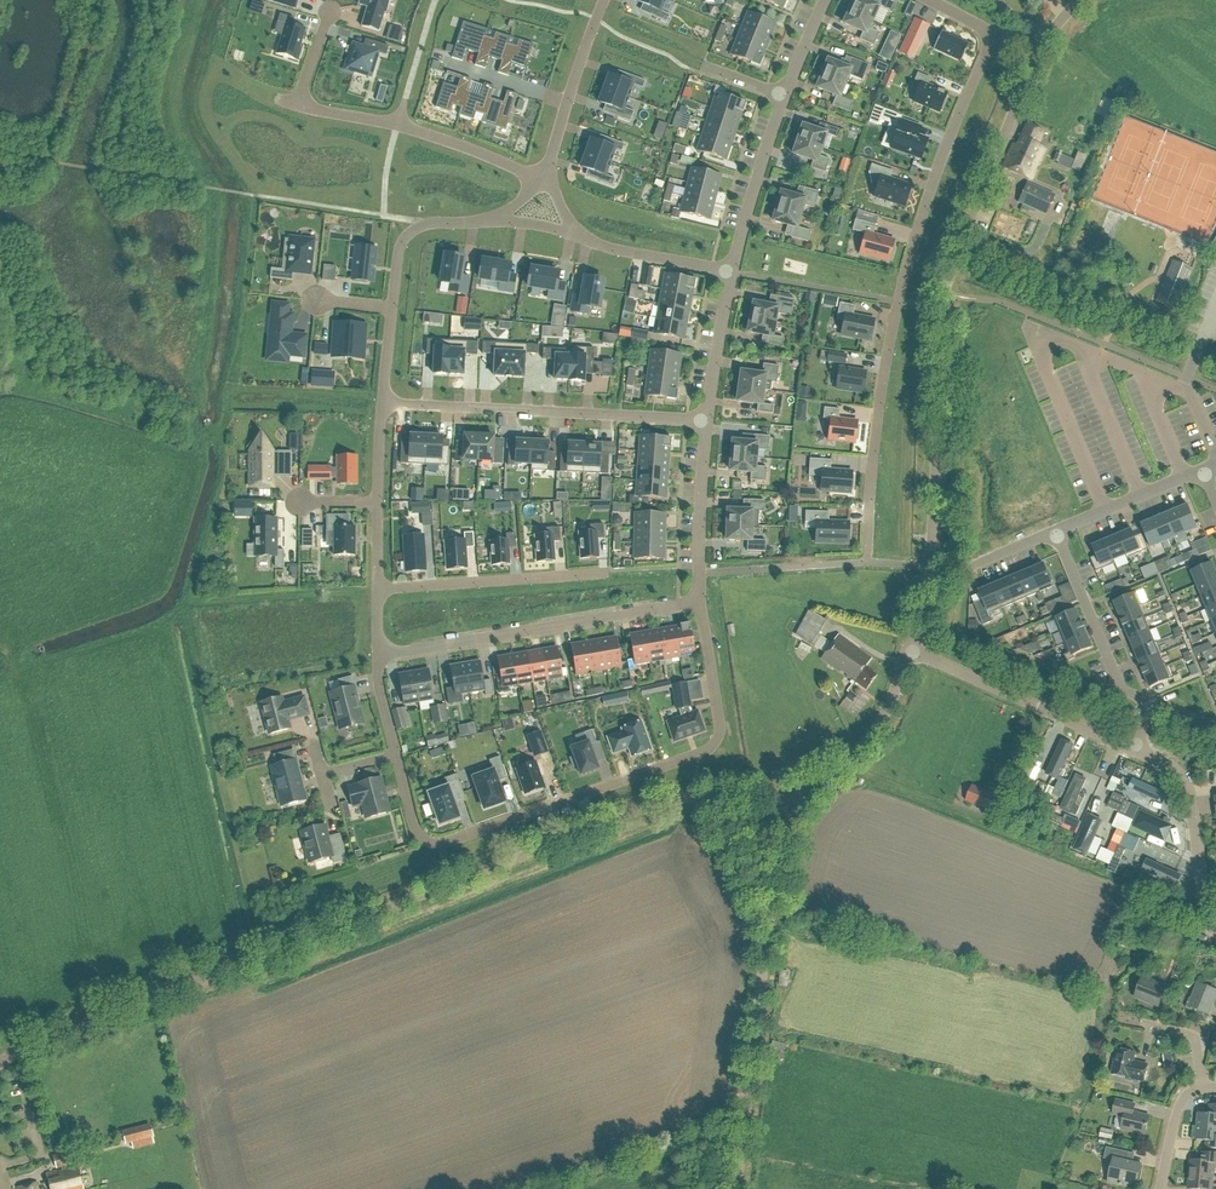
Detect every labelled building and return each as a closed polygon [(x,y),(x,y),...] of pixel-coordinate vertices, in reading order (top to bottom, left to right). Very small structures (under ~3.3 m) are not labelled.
[(267,0),(296,10),(299,0),(267,0)] [(358,5),(367,8),(361,27),(379,32),(385,14),(387,14),(391,0),(359,0),(358,5)] [(637,1),(643,4),(657,10),(653,18),(667,24),(672,13),(661,8),(665,0),(638,0),(637,1)] [(782,9),(786,0),(763,0),(782,9)] [(849,9),(872,20),(878,7),(892,13),(896,3),(889,0),(878,0),(875,5),(864,0),(855,0),(854,3),(852,2),(849,9)] [(252,1),(249,12),(262,16),(265,5),(252,1)] [(910,1),(907,7),(915,11),(918,5),(910,1)] [(872,20),(849,9),(845,17),(847,18),(844,24),(863,33),(859,39),(873,46),(879,33),(869,28),(872,20)] [(748,13),(742,27),(770,38),(776,24),(748,13)] [(286,25),(277,55),(297,60),(306,29),(292,25),(294,19),(280,15),(278,22),(286,25)] [(914,18),(902,44),(918,51),(930,25),(914,18)] [(283,36),(286,24),(278,22),(274,33),(283,36)] [(463,23),(452,58),(462,62),(466,50),(479,54),(485,37),(487,30),(463,23)] [(724,36),(727,28),(721,25),(718,33),(724,36)] [(742,27),(736,41),(764,52),(770,38),(742,27)] [(479,54),(475,66),(485,69),(489,58),(502,62),(508,44),(510,37),(495,32),(493,39),(485,37),(479,54)] [(890,32),(884,46),(894,51),(901,36),(890,32)] [(933,50),(961,62),(969,45),(942,32),(933,50)] [(720,44),(724,36),(718,33),(714,41),(720,44)] [(502,62),(498,73),(508,76),(512,65),(526,69),(534,45),(518,40),(516,46),(508,44),(502,62)] [(346,60),(343,71),(354,74),(354,73),(372,79),(380,54),(386,56),(389,47),(370,41),(368,47),(364,46),(353,42),(347,60),(346,60)] [(764,52),(736,41),(731,55),(751,63),(750,64),(760,68),(763,58),(762,58),(764,52)] [(445,52),(451,54),(453,47),(448,45),(445,52)] [(829,58),(823,73),(846,82),(848,76),(862,81),(868,65),(851,58),(848,66),(829,58)] [(433,61),(431,68),(438,71),(441,64),(433,61)] [(875,70),(883,73),(885,74),(888,67),(878,62),(875,70)] [(889,70),(885,79),(890,81),(892,82),(896,73),(889,70)] [(846,82),(823,73),(817,88),(836,96),(832,106),(849,113),(853,102),(840,97),(846,82)] [(921,84),(913,102),(939,112),(941,107),(943,108),(946,99),(945,98),(947,94),(927,85),(930,79),(917,73),(914,81),(921,84)] [(605,78),(602,87),(603,87),(603,89),(629,98),(633,89),(641,91),(645,80),(630,74),(627,81),(608,74),(606,79),(605,78)] [(443,84),(435,108),(451,113),(453,107),(461,109),(467,91),(471,80),(461,77),(457,88),(443,84)] [(461,109),(459,116),(474,121),(476,113),(484,116),(490,99),(494,87),(484,84),(480,95),(467,91),(461,109)] [(711,108),(740,118),(742,112),(743,112),(746,103),(737,100),(737,101),(724,96),(726,89),(716,86),(713,93),(716,94),(711,108)] [(599,99),(597,103),(617,111),(615,117),(629,123),(634,111),(626,108),(629,98),(603,89),(602,90),(601,89),(598,98),(599,99)] [(484,116),(482,123),(506,131),(518,95),(507,91),(503,103),(490,99),(484,116)] [(519,100),(516,109),(522,111),(525,102),(519,100)] [(711,108),(707,122),(735,132),(740,118),(711,108)] [(678,128),(683,115),(676,112),(672,125),(678,128)] [(891,149),(920,159),(928,139),(914,134),(917,125),(901,120),(891,149)] [(707,122),(702,136),(731,146),(735,132),(707,122)] [(803,126),(798,140),(821,148),(826,134),(837,138),(840,130),(825,125),(823,132),(803,126)] [(1045,148),(1038,145),(1043,132),(1026,125),(1017,146),(1012,145),(1002,167),(1031,180),(1045,148)] [(702,136),(697,151),(726,160),(731,146),(702,136)] [(590,139),(585,153),(612,163),(616,150),(622,152),(624,145),(614,141),(611,147),(590,139)] [(821,148),(798,140),(793,154),(813,161),(810,168),(825,173),(830,160),(818,156),(821,148)] [(684,155),(686,149),(675,145),(673,151),(684,155)] [(1052,160),(1057,162),(1058,163),(1062,155),(1056,152),(1052,160)] [(1074,160),(1070,168),(1072,169),(1079,172),(1086,156),(1078,152),(1074,160)] [(585,153),(579,167),(601,175),(599,181),(613,187),(615,179),(607,176),(612,163),(585,153)] [(676,165),(678,157),(672,155),(670,163),(676,165)] [(843,158),(839,168),(848,171),(851,161),(843,158)] [(871,164),(869,171),(880,175),(873,197),(904,207),(912,185),(891,179),(893,171),(871,164)] [(692,169),(688,183),(717,191),(721,176),(692,169)] [(685,197),(684,198),(713,205),(717,191),(688,183),(686,189),(685,197)] [(1027,183),(1018,203),(1045,215),(1054,195),(1027,183)] [(672,194),(674,186),(668,185),(666,193),(672,195),(672,194)] [(672,194),(685,197),(686,189),(674,186),(672,194)] [(778,198),(776,206),(801,214),(803,205),(814,209),(819,192),(804,188),(801,198),(781,192),(780,199),(778,198)] [(670,202),(672,195),(666,193),(664,201),(670,202)] [(713,205),(684,198),(680,212),(710,220),(713,205)] [(801,214),(776,206),(773,214),(775,215),(773,221),(793,227),(790,237),(808,242),(811,231),(797,227),(801,214)] [(673,210),(671,217),(678,219),(680,212),(673,210)] [(855,220),(852,231),(865,234),(859,253),(888,261),(889,258),(891,259),(895,245),(893,244),(894,241),(873,235),(875,226),(855,220)] [(284,251),(289,252),(287,270),(271,269),(270,278),(293,281),(294,272),(310,274),(313,241),(291,239),(291,240),(285,240),(284,251)] [(377,253),(354,251),(351,281),(374,283),(377,253)] [(444,253),(438,284),(459,287),(458,294),(468,295),(471,278),(463,276),(466,256),(444,253)] [(481,259),(478,281),(499,285),(498,292),(514,294),(517,275),(510,274),(512,264),(481,259)] [(1172,262),(1156,302),(1166,306),(1162,314),(1171,318),(1172,319),(1192,270),(1190,269),(1172,262)] [(324,266),(323,280),(335,282),(336,267),(324,266)] [(530,268),(526,289),(548,292),(547,300),(562,302),(566,283),(559,282),(561,273),(530,268)] [(665,275),(662,290),(692,295),(693,289),(694,290),(696,280),(686,278),(686,279),(665,275)] [(573,294),(569,312),(589,315),(590,309),(600,311),(605,280),(583,277),(580,295),(573,294)] [(662,290),(659,304),(689,310),(692,295),(662,290)] [(629,298),(635,299),(637,292),(630,291),(628,298),(629,298)] [(751,309),(749,317),(775,322),(776,314),(791,317),(794,300),(776,297),(774,307),(754,303),(753,309),(751,309)] [(468,299),(458,298),(456,313),(466,314),(468,299)] [(634,314),(637,302),(626,299),(623,312),(634,314)] [(870,341),(871,338),(873,338),(875,324),(874,323),(874,321),(853,316),(855,306),(840,303),(836,320),(844,321),(841,335),(870,341)] [(290,335),(292,315),(287,315),(288,306),(274,304),(272,313),(274,314),(273,322),(270,322),(269,334),(270,334),(268,359),(287,362),(288,355),(303,356),(305,337),(290,335)] [(659,304),(657,319),(686,324),(689,310),(659,304)] [(566,307),(554,305),(552,315),(564,317),(566,307)] [(742,332),(745,316),(737,315),(735,331),(742,332)] [(775,322),(749,317),(748,325),(749,326),(748,332),(768,336),(767,344),(782,347),(784,339),(772,337),(775,322)] [(472,331),(480,332),(481,320),(473,319),(472,331)] [(657,319),(654,334),(683,339),(686,324),(657,319)] [(368,324),(333,322),(330,358),(365,360),(368,324)] [(551,327),(542,327),(542,337),(551,338),(551,327)] [(634,329),(632,338),(646,341),(648,332),(634,329)] [(433,354),(432,374),(448,376),(450,341),(427,340),(426,354),(433,354)] [(450,341),(448,376),(464,376),(465,354),(477,355),(478,342),(450,341)] [(494,354),(493,378),(509,378),(510,344),(482,343),(482,354),(494,354)] [(510,344),(509,378),(525,379),(526,354),(538,354),(538,345),(510,344)] [(571,350),(569,382),(585,382),(586,375),(592,375),(594,348),(571,347),(571,350)] [(554,360),(553,381),(569,382),(571,350),(543,349),(542,359),(554,360)] [(651,351),(649,365),(679,370),(681,355),(651,351)] [(845,364),(846,355),(828,352),(826,361),(845,364)] [(603,360),(602,377),(612,378),(613,361),(603,360)] [(742,371),(739,386),(763,390),(765,381),(776,383),(779,366),(763,364),(762,374),(742,371)] [(649,365),(647,380),(677,385),(679,370),(649,365)] [(839,368),(836,389),(863,393),(866,372),(839,368)] [(312,371),(311,387),(334,388),(335,372),(312,371)] [(409,380),(409,373),(396,371),(395,379),(409,380)] [(677,385),(647,380),(645,395),(666,398),(666,399),(676,401),(677,391),(676,390),(677,385)] [(763,390),(739,386),(737,401),(758,404),(757,412),(772,414),(773,406),(761,404),(763,390)] [(798,401),(797,409),(806,410),(807,402),(798,401)] [(830,420),(828,439),(855,442),(855,440),(857,440),(859,425),(857,425),(857,422),(838,420),(839,410),(824,408),(823,419),(830,420)] [(332,454),(307,454),(308,471),(355,471),(354,431),(332,432),(332,454)] [(425,465),(426,433),(414,433),(414,435),(410,435),(410,442),(401,442),(400,464),(425,465)] [(449,447),(442,446),(442,440),(443,437),(439,437),(439,434),(426,433),(425,465),(448,466),(449,447)] [(479,460),(480,436),(464,435),(463,453),(456,452),(455,462),(463,462),(463,460),(479,460)] [(733,441),(732,456),(756,458),(756,449),(768,450),(769,436),(754,435),(753,443),(733,441)] [(251,451),(250,487),(273,487),(273,477),(273,471),(291,471),(291,473),(291,464),(296,464),(296,461),(296,453),(291,453),(291,452),(278,452),(278,455),(273,455),(273,452),(272,452),(262,436),(251,451)] [(480,436),(479,460),(492,461),(492,464),(503,465),(504,448),(494,448),(494,439),(494,437),(480,436)] [(640,436),(639,452),(669,454),(670,448),(671,448),(672,438),(662,437),(662,438),(640,436)] [(299,450),(299,437),(290,437),(290,450),(299,450)] [(531,465),(533,439),(520,438),(520,441),(516,441),(516,449),(509,449),(508,466),(516,466),(516,464),(531,465)] [(531,465),(531,470),(554,472),(555,452),(548,452),(548,442),(545,442),(545,439),(533,439),(531,465)] [(561,450),(560,472),(583,473),(585,442),(572,441),(572,443),(569,443),(568,446),(568,450),(561,450)] [(585,442),(583,473),(608,474),(609,455),(600,455),(601,445),(597,445),(597,442),(585,442)] [(639,452),(638,466),(668,469),(669,454),(639,452)] [(756,458),(732,456),(730,471),(751,473),(750,480),(766,482),(767,468),(755,467),(756,458)] [(852,475),(852,472),(830,471),(831,460),(810,459),(808,476),(822,477),(821,491),(851,493),(851,490),(853,490),(854,475),(852,475)] [(638,466),(637,481),(667,483),(668,469),(638,466)] [(602,478),(601,486),(611,487),(612,478),(602,478)] [(637,481),(636,496),(630,496),(629,504),(648,505),(649,497),(666,499),(667,483),(637,481)] [(741,491),(741,483),(733,482),(733,490),(741,491)] [(545,487),(544,498),(553,499),(554,487),(545,487)] [(437,490),(437,501),(449,502),(449,490),(437,490)] [(453,490),(453,501),(469,502),(469,490),(453,490)] [(741,500),(741,492),(733,491),(733,500),(741,500)] [(485,500),(500,500),(500,495),(494,495),(494,492),(485,492),(485,499),(485,500)] [(728,510),(727,525),(752,526),(758,526),(759,512),(764,512),(764,501),(749,500),(748,510),(728,510)] [(511,502),(494,504),(495,513),(512,512),(511,502)] [(610,502),(596,502),(596,504),(604,504),(604,510),(610,510),(610,502)] [(234,503),(234,517),(252,517),(252,504),(234,503)] [(421,504),(421,513),(431,512),(430,503),(421,504)] [(1189,506),(1177,511),(1186,533),(1198,528),(1189,506)] [(1177,511),(1165,516),(1175,538),(1177,545),(1189,540),(1186,533),(1177,511)] [(829,512),(805,512),(805,523),(816,523),(816,543),(848,544),(848,540),(850,540),(851,526),(849,526),(849,523),(829,522),(829,512)] [(635,513),(635,528),(665,529),(665,514),(635,513)] [(355,526),(349,526),(349,516),(327,516),(327,531),(334,531),(334,556),(355,556),(355,526)] [(613,519),(613,522),(615,525),(619,526),(622,523),(622,519),(620,516),(616,516),(613,519)] [(1165,516),(1154,521),(1163,543),(1175,538),(1165,516)] [(275,557),(275,567),(284,567),(284,550),(276,550),(276,518),(256,518),(255,557),(275,557)] [(1163,543),(1154,521),(1142,526),(1151,548),(1163,543)] [(604,539),(603,524),(589,525),(589,531),(578,531),(580,560),(600,558),(598,539),(604,539)] [(752,526),(727,525),(727,540),(747,541),(747,551),(765,552),(766,541),(751,540),(752,526)] [(560,542),(559,527),(546,528),(546,534),(534,535),(536,563),(556,562),(555,542),(560,542)] [(635,528),(634,543),(664,544),(665,529),(635,528)] [(302,530),(302,547),(312,547),(312,530),(302,530)] [(1118,536),(1127,559),(1128,558),(1149,550),(1143,536),(1143,534),(1135,537),(1132,530),(1118,536)] [(468,568),(466,548),(474,547),(473,533),(464,533),(464,540),(444,541),(446,570),(468,568)] [(515,548),(515,534),(506,534),(506,540),(489,541),(490,566),(510,565),(510,548),(515,548)] [(406,572),(425,571),(423,535),(404,537),(406,572)] [(1106,540),(1106,541),(1115,564),(1116,563),(1127,559),(1118,536),(1106,540)] [(1097,555),(1090,558),(1096,572),(1115,564),(1106,541),(1093,546),(1097,555)] [(664,544),(634,543),(634,558),(664,559),(664,544)] [(1198,549),(1194,551),(1196,558),(1201,556),(1212,551),(1209,544),(1198,549)] [(248,545),(238,545),(237,558),(245,558),(245,551),(248,551),(248,545)] [(679,547),(679,557),(688,558),(688,547),(679,547)] [(1155,575),(1159,573),(1155,563),(1150,565),(1155,575)] [(1044,564),(1031,570),(1041,592),(1054,587),(1044,564)] [(1192,572),(1197,585),(1215,577),(1215,572),(1212,564),(1192,572)] [(1041,592),(1031,570),(1018,575),(1028,598),(1041,592)] [(1006,580),(1015,603),(1028,598),(1018,575),(1006,580)] [(1197,585),(1203,597),(1215,591),(1215,577),(1197,585)] [(1002,608),(1015,603),(1006,580),(993,586),(1002,608)] [(1116,591),(1125,587),(1122,581),(1122,580),(1113,583),(1116,591)] [(1059,588),(1063,597),(1067,606),(1078,601),(1071,583),(1059,588)] [(1002,608),(993,586),(980,591),(983,600),(974,604),(984,626),(993,621),(990,614),(1002,608)] [(1203,597),(1208,609),(1215,605),(1215,591),(1203,597)] [(1120,615),(1142,606),(1137,593),(1114,603),(1120,615)] [(1208,609),(1213,621),(1215,619),(1215,605),(1208,609)] [(1120,615),(1125,628),(1145,619),(1140,607),(1143,606),(1142,606),(1120,615)] [(808,610),(796,634),(815,646),(825,653),(823,657),(841,670),(847,675),(855,681),(866,689),(876,676),(865,668),(871,659),(839,635),(832,644),(821,636),(825,628),(825,627),(824,627),(827,621),(810,611),(808,610)] [(1059,632),(1082,623),(1077,610),(1054,620),(1059,632)] [(827,614),(825,618),(828,620),(828,621),(834,625),(837,620),(827,614)] [(1145,619),(1125,628),(1130,640),(1150,631),(1145,619)] [(978,621),(969,621),(969,631),(978,631),(978,621)] [(674,627),(679,657),(694,654),(691,633),(692,633),(690,623),(680,625),(680,626),(674,627)] [(1087,635),(1082,623),(1059,632),(1065,645),(1087,635)] [(660,630),(665,660),(666,665),(672,664),(671,659),(679,657),(674,627),(660,630)] [(1004,636),(993,642),(1000,645),(1006,642),(1017,638),(1018,641),(1028,637),(1025,628),(1004,636)] [(645,632),(650,662),(665,660),(660,630),(645,632)] [(1130,640),(1135,652),(1158,642),(1155,643),(1150,631),(1130,640)] [(635,665),(650,662),(645,632),(630,635),(635,665)] [(1067,662),(1075,659),(1074,656),(1093,648),(1087,635),(1065,645),(1068,654),(1064,655),(1067,662)] [(602,640),(607,669),(621,667),(616,637),(602,640)] [(587,642),(592,672),(607,669),(602,640),(587,642)] [(571,645),(576,675),(592,672),(587,642),(571,645)] [(1135,652),(1140,664),(1163,654),(1158,642),(1135,652)] [(796,643),(795,649),(805,652),(807,646),(796,643)] [(1019,650),(1031,655),(1037,652),(1033,643),(1019,650)] [(1201,646),(1194,649),(1197,656),(1204,653),(1201,646)] [(542,650),(547,680),(562,677),(557,648),(542,650)] [(528,653),(533,682),(547,680),(542,650),(528,653)] [(1054,656),(1051,650),(1041,654),(1044,660),(1054,656)] [(513,655),(518,685),(533,682),(528,653),(513,655)] [(1163,654),(1140,664),(1145,675),(1168,666),(1165,667),(1160,656),(1163,654)] [(503,687),(518,685),(513,655),(498,658),(503,687)] [(464,663),(469,693),(484,690),(478,660),(464,663)] [(454,695),(469,693),(464,663),(449,666),(454,695)] [(1188,667),(1192,676),(1199,673),(1195,664),(1188,667)] [(1168,666),(1145,675),(1150,688),(1173,679),(1168,666)] [(415,672),(420,701),(435,699),(430,669),(415,672)] [(684,678),(693,676),(691,669),(682,671),(684,678)] [(405,704),(420,701),(415,672),(400,675),(405,704)] [(331,692),(340,729),(362,723),(351,678),(353,677),(352,676),(336,680),(336,681),(339,681),(341,689),(338,690),(338,689),(336,689),(337,690),(331,692)] [(624,689),(632,687),(630,681),(622,682),(624,689)] [(680,716),(666,721),(673,743),(706,732),(699,710),(690,713),(689,708),(692,707),(691,701),(688,682),(687,682),(671,685),(675,710),(678,710),(680,716)] [(596,695),(603,693),(602,687),(594,688),(596,695)] [(587,697),(596,695),(594,688),(586,690),(587,697)] [(570,692),(550,696),(552,704),(571,700),(570,692)] [(853,702),(856,697),(849,693),(846,697),(853,702)] [(261,702),(270,734),(289,728),(287,719),(308,714),(303,697),(283,702),(281,696),(261,702)] [(610,696),(602,698),(604,707),(612,705),(610,696)] [(538,708),(544,706),(543,699),(536,700),(538,708)] [(524,714),(532,712),(530,704),(522,706),(524,714)] [(435,724),(447,722),(444,705),(432,707),(435,724)] [(251,736),(259,734),(250,706),(243,708),(251,736)] [(397,730),(407,727),(402,708),(392,711),(397,730)] [(328,727),(325,718),(318,720),(321,729),(328,727)] [(504,732),(515,729),(512,718),(502,721),(504,732)] [(621,731),(606,737),(612,754),(628,749),(631,758),(652,750),(641,721),(620,728),(621,731)] [(474,723),(468,724),(470,735),(477,734),(474,723)] [(573,757),(569,759),(573,768),(576,767),(580,776),(599,769),(597,762),(591,745),(596,743),(592,730),(584,733),(587,741),(578,744),(569,747),(573,757)] [(534,758),(549,752),(541,731),(526,736),(534,758)] [(446,734),(435,737),(438,745),(449,742),(446,734)] [(1040,756),(1045,742),(1039,740),(1034,754),(1040,756)] [(1074,746),(1061,740),(1052,760),(1047,757),(1043,766),(1048,768),(1044,777),(1056,782),(1074,746)] [(444,747),(438,749),(441,756),(447,754),(444,747)] [(282,806),(304,800),(292,751),(294,751),(294,750),(274,755),(276,764),(272,765),(282,806)] [(1204,758),(1205,771),(1215,770),(1215,756),(1210,757),(1204,758)] [(473,778),(484,809),(504,802),(497,782),(507,778),(500,757),(489,760),(493,771),(473,778)] [(536,762),(516,769),(525,794),(545,787),(536,762)] [(429,794),(440,825),(459,818),(453,800),(464,796),(457,774),(444,779),(447,787),(429,794)] [(1071,814),(1077,817),(1081,807),(1076,805),(1081,794),(1088,779),(1076,774),(1060,809),(1071,814)] [(367,818),(389,812),(380,778),(358,784),(358,786),(348,789),(352,806),(363,803),(367,818)] [(1167,795),(1134,779),(1130,788),(1163,803),(1167,795)] [(1051,798),(1045,811),(1048,812),(1051,814),(1051,813),(1057,801),(1059,802),(1063,793),(1050,787),(1050,786),(1037,780),(1033,788),(1045,794),(1045,795),(1051,798)] [(1111,800),(1107,807),(1126,815),(1131,804),(1124,800),(1126,797),(1114,792),(1117,784),(1111,781),(1107,789),(1114,792),(1111,799),(1123,804),(1122,805),(1111,800)] [(1174,826),(1141,810),(1133,827),(1166,843),(1174,826)] [(1128,833),(1134,820),(1119,813),(1113,826),(1128,833)] [(1050,822),(1062,826),(1065,820),(1054,814),(1050,822)] [(1104,821),(1089,814),(1073,850),(1088,856),(1104,821)] [(1081,827),(1065,820),(1062,826),(1077,833),(1078,833),(1081,827)] [(333,863),(346,860),(340,838),(328,842),(324,825),(302,831),(310,863),(331,857),(333,863)] [(1118,830),(1112,841),(1120,845),(1125,833),(1118,830)] [(1136,840),(1125,835),(1120,846),(1132,851),(1136,840)] [(1112,841),(1108,851),(1115,853),(1119,844),(1112,841)] [(1114,858),(1120,861),(1126,849),(1119,846),(1114,858)] [(1110,865),(1115,853),(1108,851),(1101,848),(1100,852),(1096,859),(1110,865)] [(1113,859),(1109,871),(1120,875),(1125,863),(1113,859)] [(1147,859),(1142,870),(1176,885),(1180,874),(1163,866),(1165,862),(1158,859),(1156,863),(1149,860),(1147,860),(1147,859)] [(279,892),(293,889),(291,879),(277,882),(279,892)] [(780,971),(778,985),(786,987),(788,972),(780,971)] [(1135,997),(1159,1006),(1167,986),(1143,977),(1135,997)] [(1172,977),(1167,989),(1174,992),(1179,979),(1172,977)] [(1198,984),(1192,999),(1190,998),(1186,1008),(1196,1011),(1196,1009),(1209,1014),(1213,1005),(1215,1006),(1215,991),(1198,984)] [(783,1051),(783,1050),(785,1044),(784,1044),(772,1041),(770,1048),(783,1051)] [(1112,1074),(1144,1082),(1148,1065),(1133,1062),(1135,1053),(1118,1049),(1112,1074)] [(1172,1051),(1163,1052),(1165,1067),(1174,1066),(1172,1051)] [(1122,1130),(1146,1135),(1150,1116),(1134,1113),(1136,1105),(1116,1100),(1113,1114),(1125,1117),(1122,1130)] [(1197,1126),(1215,1128),(1215,1105),(1209,1104),(1208,1114),(1199,1113),(1197,1126)] [(126,1144),(154,1137),(151,1125),(123,1132),(126,1144)] [(1196,1140),(1206,1141),(1205,1148),(1215,1149),(1215,1128),(1197,1126),(1196,1140)] [(1102,1129),(1100,1136),(1112,1139),(1113,1131),(1102,1129)] [(1137,1184),(1141,1165),(1126,1161),(1128,1152),(1107,1147),(1104,1159),(1114,1161),(1109,1182),(1127,1187),(1128,1182),(1137,1184)] [(1189,1174),(1214,1177),(1214,1169),(1215,1169),(1215,1154),(1201,1152),(1200,1161),(1191,1160),(1189,1174)] [(78,1165),(66,1169),(65,1167),(72,1165),(69,1153),(54,1157),(57,1169),(61,1168),(62,1170),(47,1173),(51,1188),(84,1188),(78,1165)] [(1189,1174),(1188,1188),(1191,1188),(1215,1188),(1215,1184),(1213,1184),(1214,1177),(1189,1174)]
